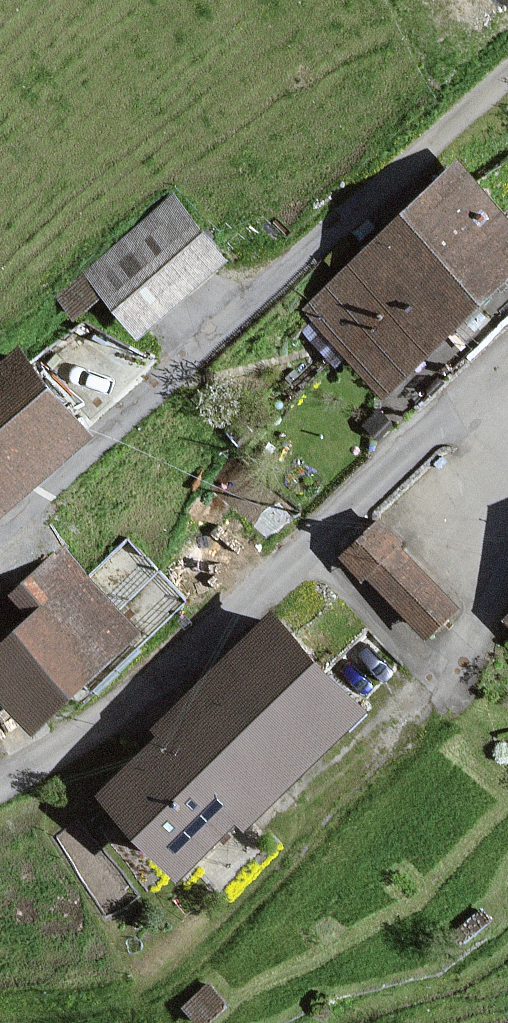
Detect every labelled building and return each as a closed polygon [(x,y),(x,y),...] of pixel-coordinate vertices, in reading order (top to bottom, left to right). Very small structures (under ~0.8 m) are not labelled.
[(312,306),(390,390),(507,283),(507,228),(458,173),(312,306)] [(224,260),(171,202),(89,275),(141,333),(224,260)] [(93,426),(22,346),(0,366),(0,508),(93,426)] [(403,537),(380,514),(340,553),(363,577),(367,572),(400,541),(403,537)] [(0,641),(0,683),(42,724),(147,619),(67,539),(11,594),(29,612),(0,641)] [(461,603),(400,541),(367,572),(429,635),(461,603)] [(275,610),(166,720),(171,725),(246,799),(255,808),(365,697),(275,610)] [(246,799),(171,725),(111,785),(187,859),(246,799)]
